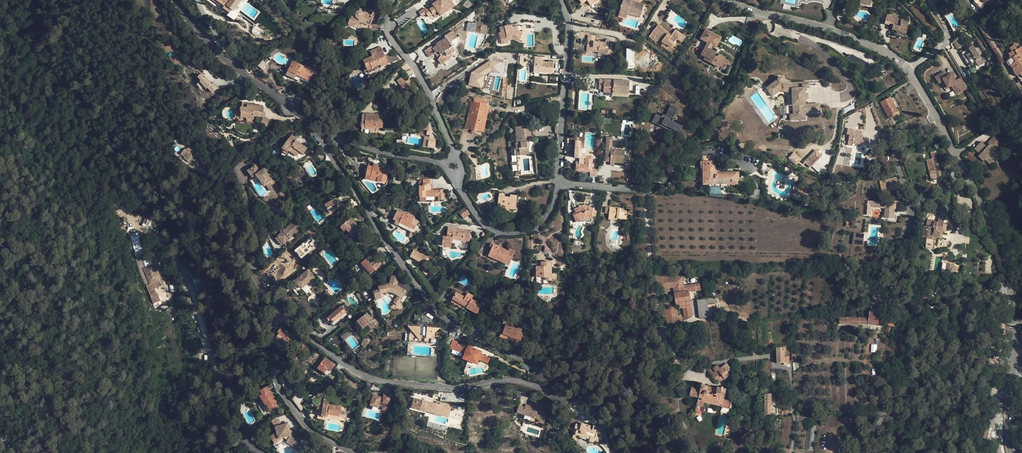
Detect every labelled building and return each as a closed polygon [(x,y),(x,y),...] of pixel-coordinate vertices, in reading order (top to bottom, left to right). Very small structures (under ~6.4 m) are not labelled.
[(229,13),(231,10),(234,11),(242,0),(212,0),(223,8),(229,13)] [(419,12),(421,16),(426,13),(428,17),(433,14),(437,11),(440,15),(440,16),(440,15),(449,10),(455,6),(451,0),(436,0),(432,2),(431,3),(434,6),(430,9),(429,8),(427,9),(425,8),(419,12)] [(640,15),(644,4),(634,2),(634,0),(623,0),(619,13),(627,15),(627,14),(628,12),(640,15)] [(980,9),(986,4),(985,3),(988,0),(973,0),(980,9)] [(348,24),(364,30),(364,28),(368,30),(373,18),(371,17),(372,12),(364,9),(364,10),(363,12),(362,12),(362,11),(361,11),(361,10),(360,10),(359,10),(358,10),(357,11),(356,12),(355,12),(355,13),(355,14),(355,15),(353,14),(352,15),(351,15),(348,24)] [(676,13),(670,9),(666,14),(673,19),(676,13)] [(251,22),(254,19),(241,10),(239,13),(251,22)] [(900,16),(892,14),(892,15),(889,15),(887,15),(884,24),(888,25),(889,25),(890,24),(893,25),(892,29),(906,34),(909,23),(899,20),(900,16)] [(969,25),(963,18),(960,22),(965,28),(969,25)] [(487,26),(468,23),(466,31),(467,31),(468,31),(481,33),(486,34),(487,26)] [(661,27),(658,24),(649,37),(656,42),(657,41),(658,40),(663,43),(662,44),(661,45),(672,53),(675,49),(671,47),(677,39),(678,37),(673,33),(671,35),(670,37),(666,34),(668,33),(661,27)] [(520,38),(522,32),(518,30),(517,26),(512,27),(512,25),(500,27),(502,37),(500,37),(502,44),(508,43),(507,37),(514,35),(520,38)] [(707,43),(701,55),(705,57),(704,60),(719,68),(720,66),(724,68),(728,61),(724,59),(724,58),(719,55),(717,57),(713,55),(715,53),(709,49),(712,45),(716,47),(721,38),(705,29),(700,39),(707,43)] [(429,57),(435,53),(439,59),(438,60),(441,64),(454,56),(449,49),(452,47),(450,43),(457,38),(452,31),(445,36),(446,37),(436,44),(437,45),(433,48),(431,46),(425,51),(429,57)] [(477,53),(481,33),(468,31),(464,51),(477,53)] [(686,37),(680,34),(678,37),(677,39),(682,43),(686,37)] [(609,58),(612,52),(607,50),(608,41),(605,41),(605,44),(595,43),(595,37),(589,37),(588,51),(598,52),(598,53),(600,53),(605,55),(605,56),(609,58)] [(963,45),(959,37),(953,41),(957,49),(963,45)] [(966,50),(960,53),(968,66),(975,62),(978,66),(985,62),(982,57),(981,58),(979,55),(981,55),(981,54),(981,53),(981,52),(980,52),(979,51),(977,52),(973,45),(968,48),(970,52),(968,54),(966,50)] [(1017,50),(1014,45),(1010,48),(1012,51),(1009,54),(1011,58),(1007,61),(1014,71),(1016,69),(1020,74),(1021,73),(1021,54),(1021,53),(1021,52),(1021,48),(1021,47),(1017,50)] [(366,67),(367,70),(376,67),(380,65),(381,67),(388,64),(381,47),(374,50),(375,53),(372,55),(372,56),(363,60),(364,62),(366,67)] [(553,63),(542,62),(542,59),(535,59),(534,72),(553,73),(553,63)] [(304,66),(293,61),(286,75),(299,81),(300,79),(308,83),(312,74),(315,75),(317,71),(314,70),(314,69),(308,66),(307,68),(304,66)] [(492,70),(497,72),(499,63),(491,61),(472,72),(469,84),(481,87),(484,75),(492,70)] [(711,74),(704,70),(702,74),(708,78),(711,74)] [(197,77),(200,74),(199,72),(196,75),(195,80),(208,95),(212,92),(208,87),(206,88),(200,81),(200,80),(197,77)] [(961,78),(955,81),(951,74),(947,76),(944,72),(935,77),(938,81),(942,79),(944,81),(948,88),(951,86),(954,91),(959,88),(961,92),(967,89),(961,78)] [(203,77),(200,74),(197,77),(200,80),(200,81),(206,88),(208,87),(212,92),(217,87),(212,83),(211,84),(204,76),(203,77)] [(402,86),(407,83),(403,77),(398,80),(402,86)] [(793,114),(789,114),(790,120),(805,119),(805,112),(819,112),(819,104),(804,104),(804,99),(804,93),(804,88),(809,88),(809,82),(792,83),(783,80),(783,79),(783,78),(782,77),(781,77),(779,77),(778,78),(778,79),(766,88),(765,89),(765,90),(765,91),(767,92),(768,92),(769,92),(772,96),(780,90),(792,94),(792,99),(794,99),(794,105),(792,105),(793,114)] [(629,89),(629,81),(599,79),(598,89),(603,89),(603,92),(628,94),(629,89)] [(411,90),(407,83),(402,86),(396,90),(400,97),(411,90)] [(914,89),(911,84),(906,87),(908,93),(914,89)] [(898,112),(891,98),(881,103),(889,119),(896,116),(895,114),(898,112)] [(262,112),(263,106),(254,105),(254,106),(247,105),(247,103),(241,102),(240,112),(241,112),(240,118),(246,119),(252,119),(253,116),(258,117),(259,111),(262,112)] [(473,102),(471,102),(466,127),(484,131),(489,105),(486,105),(473,102)] [(671,106),(665,119),(662,124),(668,127),(669,127),(672,128),(672,129),(680,133),(682,127),(674,123),(674,124),(671,122),(678,109),(671,106)] [(265,112),(262,112),(259,111),(258,117),(262,117),(262,118),(263,118),(271,123),(273,121),(265,116),(265,112)] [(382,133),(383,114),(362,113),(361,132),(382,133)] [(662,124),(665,119),(656,114),(652,122),(661,126),(662,124)] [(268,128),(271,123),(263,118),(261,123),(268,128)] [(425,136),(429,137),(427,147),(434,148),(435,142),(431,131),(428,131),(429,126),(420,125),(418,135),(425,136)] [(528,142),(531,142),(530,128),(521,129),(521,126),(515,127),(517,142),(515,143),(516,149),(519,148),(520,155),(529,154),(528,147),(527,147),(526,142),(528,142)] [(862,131),(855,130),(855,129),(848,128),(847,134),(849,135),(848,142),(853,142),(852,144),(863,145),(864,140),(862,140),(863,136),(862,136),(862,131)] [(293,133),(289,138),(294,142),(296,140),(298,136),(293,133)] [(974,149),(980,154),(979,156),(984,161),(985,160),(990,154),(995,159),(1000,154),(995,149),(996,149),(999,145),(994,136),(989,142),(990,144),(991,146),(989,149),(987,147),(981,141),(974,149)] [(607,137),(605,161),(610,161),(610,165),(614,165),(614,162),(624,163),(625,150),(611,149),(612,138),(607,137)] [(287,152),(288,151),(297,157),(300,152),(303,154),(307,148),(296,140),(294,142),(289,138),(282,148),(284,150),(287,152)] [(181,154),(184,157),(184,158),(190,162),(192,159),(196,163),(199,168),(204,164),(200,158),(187,148),(186,150),(184,149),(181,154)] [(804,161),(809,166),(821,155),(816,150),(804,161)] [(939,177),(942,176),(937,151),(931,153),(932,159),(935,158),(939,177)] [(794,152),(788,158),(796,165),(802,159),(794,152)] [(995,159),(990,154),(985,160),(990,164),(995,159)] [(590,172),(591,172),(591,176),(597,177),(598,169),(592,169),(592,157),(585,156),(585,158),(579,158),(579,164),(576,164),(575,171),(590,172)] [(683,162),(680,156),(671,161),(674,167),(683,162)] [(711,156),(703,156),(703,161),(703,184),(709,184),(709,187),(721,186),(728,186),(728,184),(737,184),(737,180),(737,172),(717,173),(717,161),(715,161),(714,158),(713,157),(711,156)] [(272,180),(267,173),(273,170),(268,164),(263,167),(264,169),(260,172),(259,170),(255,166),(252,168),(256,174),(258,173),(266,184),(271,191),(278,186),(273,179),(272,180)] [(378,168),(373,167),(368,166),(366,174),(378,176),(377,181),(386,183),(388,170),(378,168)] [(937,178),(934,167),(928,168),(931,180),(937,178)] [(256,174),(252,168),(248,171),(253,177),(256,174)] [(258,173),(256,174),(264,186),(266,184),(258,173)] [(420,197),(425,197),(438,196),(438,200),(444,199),(444,190),(433,190),(430,190),(430,185),(429,179),(423,180),(424,184),(419,184),(420,197)] [(897,180),(889,182),(889,179),(880,181),(882,192),(899,189),(897,180)] [(807,185),(802,184),(802,183),(799,183),(798,185),(796,184),(794,192),(800,193),(800,192),(805,193),(807,185)] [(505,195),(499,194),(498,207),(509,209),(515,209),(517,196),(510,195),(510,198),(504,197),(505,195)] [(336,202),(338,201),(336,198),(325,204),(330,213),(340,208),(336,202)] [(896,203),(866,201),(865,215),(871,215),(871,207),(885,208),(884,218),(894,218),(894,209),(896,209),(896,203)] [(348,212),(354,209),(351,202),(346,207),(348,212)] [(330,213),(325,204),(321,207),(325,216),(330,213)] [(586,222),(591,223),(593,216),(592,216),(593,210),(589,209),(590,207),(585,206),(579,206),(579,207),(580,209),(575,211),(575,212),(572,214),(576,222),(579,220),(581,220),(582,219),(584,219),(585,219),(587,220),(586,222)] [(466,208),(461,212),(465,217),(470,213),(466,208)] [(621,209),(610,208),(609,214),(608,217),(616,218),(626,220),(626,213),(621,212),(621,210),(621,209)] [(925,248),(934,249),(935,240),(938,240),(938,239),(942,239),(943,233),(944,233),(945,223),(943,223),(945,213),(946,209),(941,208),(940,213),(939,213),(938,223),(934,222),(934,224),(929,223),(928,227),(924,226),(922,237),(927,237),(925,248)] [(414,217),(408,214),(408,215),(400,212),(397,217),(401,219),(400,222),(414,229),(418,221),(413,219),(414,217)] [(349,220),(340,227),(343,230),(346,228),(352,237),(357,232),(358,232),(359,231),(359,229),(359,228),(351,218),(349,220)] [(277,236),(284,244),(298,231),(291,224),(283,231),(282,232),(277,236)] [(452,239),(463,241),(462,242),(468,243),(470,230),(449,227),(447,237),(444,237),(442,246),(451,247),(452,239)] [(864,234),(854,233),(852,244),(863,246),(864,234)] [(136,255),(143,253),(137,235),(130,237),(136,255)] [(914,236),(907,235),(906,242),(913,243),(914,236)] [(275,238),(282,246),(284,244),(277,236),(275,238)] [(294,250),(301,258),(318,245),(311,236),(294,250)] [(583,244),(575,239),(573,244),(581,248),(583,244)] [(493,244),(492,248),(490,253),(510,262),(515,251),(510,249),(509,251),(493,244)] [(413,250),(410,258),(426,264),(430,256),(413,250)] [(510,262),(490,253),(488,256),(508,265),(510,262)] [(136,258),(140,270),(145,268),(141,256),(136,258)] [(375,259),(370,264),(366,259),(362,262),(372,273),(381,265),(375,259)] [(361,263),(370,274),(372,273),(362,262),(361,263)] [(551,280),(551,262),(541,262),(541,266),(536,267),(536,277),(545,277),(545,280),(551,280)] [(941,271),(959,272),(959,264),(942,262),(941,271)] [(148,291),(154,288),(162,285),(153,265),(145,268),(140,270),(146,286),(148,291)] [(163,271),(169,285),(174,284),(168,269),(163,271)] [(314,277),(308,270),(295,281),(302,289),(306,284),(311,281),(314,277)] [(668,278),(668,272),(655,274),(657,290),(673,288),(674,292),(685,291),(684,286),(684,285),(682,276),(668,278)] [(390,284),(392,287),(394,286),(396,286),(396,285),(397,286),(399,278),(391,276),(389,284),(390,284)] [(402,298),(405,293),(406,291),(397,286),(396,285),(396,286),(394,286),(392,287),(390,284),(389,284),(379,287),(380,289),(381,293),(388,292),(390,292),(392,292),(394,293),(398,296),(402,298)] [(382,298),(381,293),(380,289),(373,291),(376,300),(382,298)] [(689,291),(689,290),(685,291),(674,292),(675,304),(679,304),(679,308),(683,307),(684,317),(692,316),(690,303),(691,302),(689,291)] [(323,305),(332,297),(327,292),(318,299),(323,305)] [(359,292),(356,295),(361,302),(364,299),(359,292)] [(466,308),(476,314),(482,305),(472,299),(474,296),(468,293),(465,297),(456,292),(452,299),(462,305),(463,302),(468,305),(467,308),(466,308)] [(395,309),(402,308),(410,296),(405,293),(402,298),(397,305),(393,303),(391,307),(395,309)] [(156,294),(150,296),(153,303),(159,301),(156,294)] [(397,305),(402,298),(398,296),(393,303),(397,305)] [(708,305),(707,298),(697,300),(699,318),(717,316),(715,304),(708,305)] [(328,321),(331,319),(333,322),(340,317),(340,318),(346,312),(341,306),(327,318),(326,317),(324,319),(327,323),(329,321),(328,321)] [(677,316),(676,307),(665,308),(665,312),(666,318),(667,323),(678,322),(678,321),(682,321),(681,315),(677,316)] [(415,312),(414,321),(423,321),(423,312),(415,312)] [(882,326),(883,314),(869,312),(869,319),(839,318),(839,324),(858,325),(858,324),(868,324),(882,326)] [(373,321),(367,313),(356,323),(361,329),(370,323),(374,327),(378,323),(375,319),(373,321)] [(426,325),(426,327),(425,335),(421,335),(422,327),(422,325),(407,324),(407,326),(410,329),(412,332),(412,334),(410,334),(409,334),(408,342),(437,344),(438,337),(436,337),(436,331),(440,328),(440,326),(426,325)] [(502,334),(518,340),(520,341),(522,335),(520,334),(522,328),(519,326),(517,329),(506,325),(502,334)] [(280,333),(278,336),(275,339),(285,346),(291,337),(280,329),(278,332),(280,333)] [(517,343),(518,340),(502,334),(501,333),(500,337),(517,343)] [(364,347),(371,341),(369,339),(364,339),(362,344),(364,347)] [(460,357),(476,364),(478,360),(480,354),(481,352),(468,346),(467,348),(458,344),(459,342),(453,340),(449,348),(455,350),(462,353),(461,355),(460,357)] [(304,361),(306,359),(308,358),(299,349),(297,351),(300,353),(299,355),(304,361)] [(786,357),(786,351),(777,353),(777,363),(783,363),(789,363),(789,357),(786,357)] [(480,354),(478,360),(488,364),(490,358),(480,354)] [(327,369),(330,371),(335,365),(322,356),(317,362),(314,360),(312,364),(325,373),(327,369)] [(731,370),(726,363),(723,366),(727,372),(731,370)] [(729,375),(727,373),(727,372),(723,366),(720,368),(717,365),(713,368),(713,367),(708,371),(717,384),(729,375)] [(287,377),(294,387),(303,382),(300,378),(298,380),(294,372),(287,377)] [(701,384),(700,387),(692,385),(690,389),(685,388),(684,391),(683,395),(689,395),(698,397),(695,411),(701,413),(703,402),(730,408),(731,401),(723,400),(725,389),(717,387),(716,389),(707,387),(707,386),(701,384)] [(273,398),(270,394),(266,387),(260,391),(262,394),(260,396),(265,405),(266,405),(270,411),(278,406),(273,398)] [(373,395),(372,399),(375,400),(373,406),(378,408),(379,405),(382,406),(382,409),(382,410),(384,410),(389,411),(391,395),(384,395),(383,398),(383,402),(381,401),(382,397),(373,395)] [(422,402),(419,401),(420,400),(414,398),(412,406),(415,407),(415,408),(419,409),(420,405),(427,407),(429,400),(424,399),(424,401),(422,400),(422,402)] [(328,417),(328,416),(328,414),(340,417),(341,411),(338,411),(339,406),(323,403),(321,416),(328,417)] [(542,410),(535,408),(525,404),(525,407),(519,405),(516,412),(538,419),(545,421),(548,410),(549,407),(549,406),(544,404),(542,410)] [(312,410),(307,414),(311,419),(315,415),(312,410)] [(270,437),(277,446),(284,441),(286,442),(296,448),(302,437),(289,430),(288,424),(282,425),(281,423),(278,417),(272,421),(275,427),(277,432),(270,437)] [(576,424),(574,429),(576,430),(575,434),(578,435),(578,433),(590,437),(590,439),(589,441),(594,443),(595,441),(595,438),(602,439),(601,431),(601,430),(600,429),(600,428),(598,428),(593,426),(593,427),(581,423),(581,425),(576,424)]
